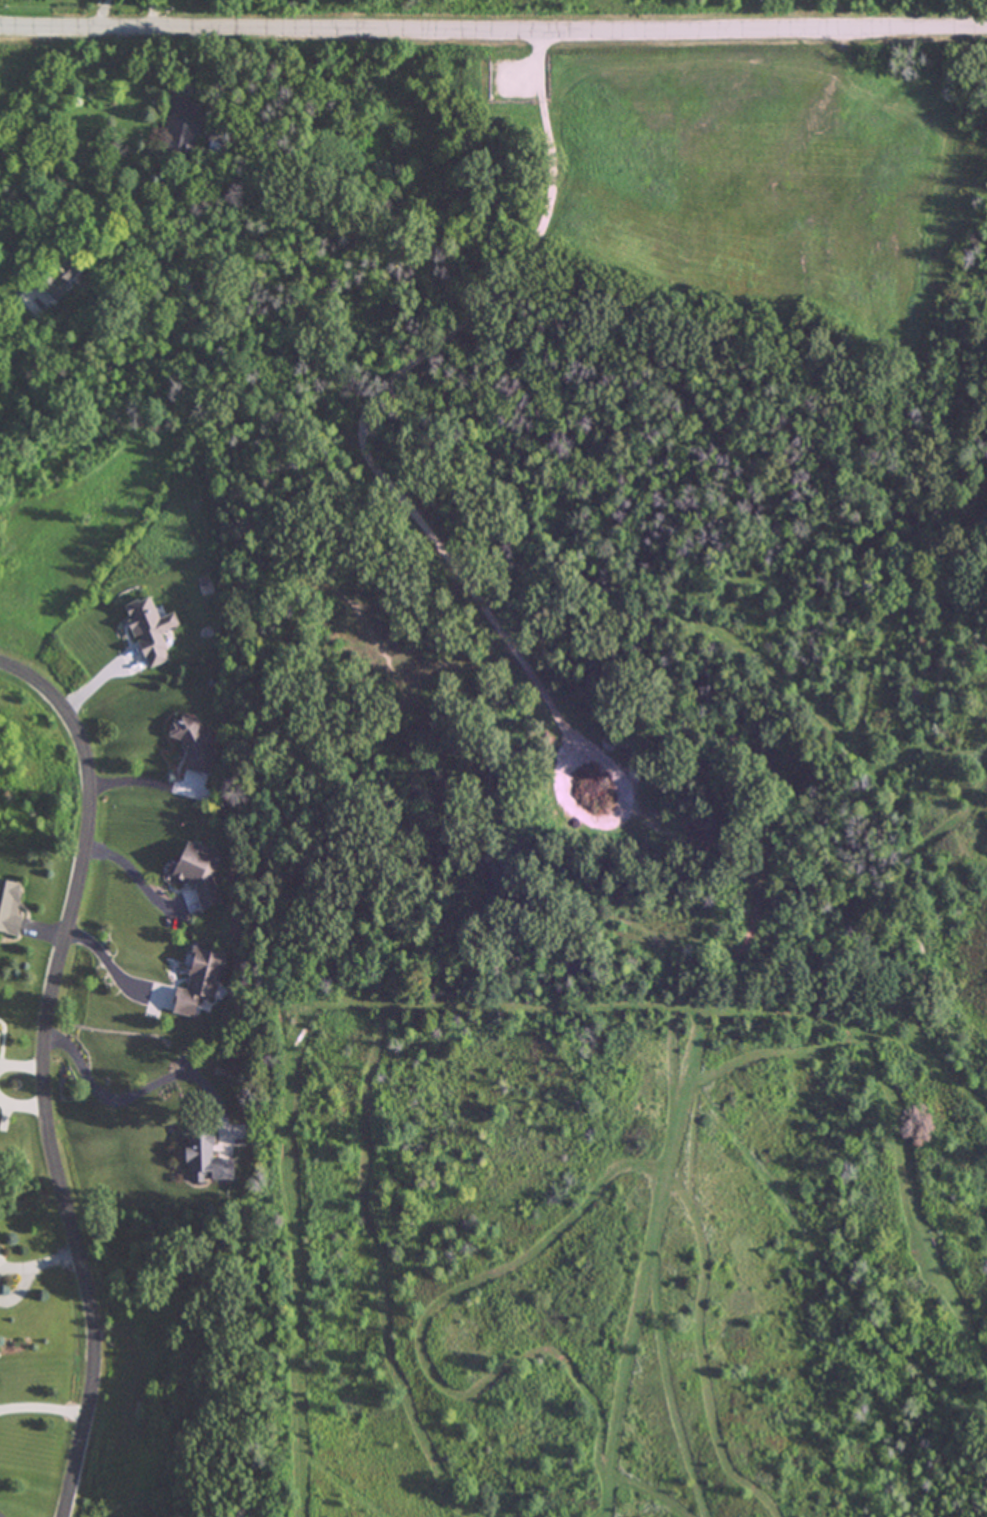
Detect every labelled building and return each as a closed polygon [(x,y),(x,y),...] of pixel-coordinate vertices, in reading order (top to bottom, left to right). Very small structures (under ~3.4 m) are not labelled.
[(160,157),(193,161),(197,121),(164,118),(160,157)] [(33,284),(47,302),(83,273),(69,255),(33,284)] [(174,715),(166,737),(181,742),(178,750),(188,754),(183,768),(204,775),(219,731),(174,715)] [(190,889),(196,911),(215,905),(207,880),(215,859),(214,855),(179,841),(164,880),(190,889)] [(13,936),(17,919),(13,918),(19,886),(0,882),(0,934),(13,936)] [(210,1001),(220,956),(188,949),(180,990),(171,989),(166,1014),(189,1018),(194,997),(210,1001)] [(212,1133),(182,1133),(182,1164),(189,1165),(188,1182),(233,1183),(233,1161),(211,1161),(212,1133)]
